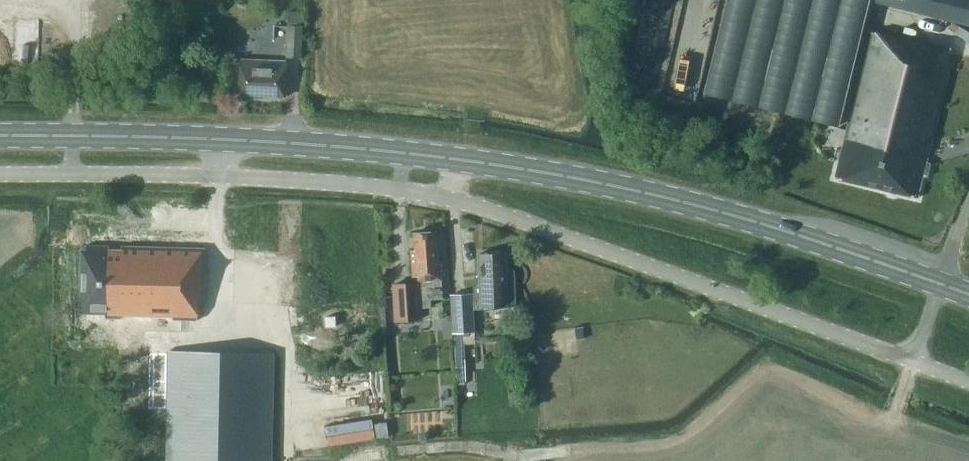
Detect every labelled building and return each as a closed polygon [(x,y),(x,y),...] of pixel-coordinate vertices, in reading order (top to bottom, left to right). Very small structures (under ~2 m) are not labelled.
[(869,0),(728,0),(705,92),(838,125),(869,0)] [(286,58),(301,59),(302,27),(287,26),(286,58)] [(952,53),(870,32),(834,177),(916,198),(921,176),(927,176),(930,162),(926,160),(952,53)] [(237,95),(285,97),(286,61),(239,59),(237,95)] [(440,275),(443,274),(442,261),(439,261),(437,231),(414,233),(415,251),(410,251),(411,277),(415,277),(415,283),(392,285),(395,321),(419,319),(418,308),(429,307),(428,296),(441,295),(440,275)] [(203,289),(204,249),(86,246),(86,250),(82,250),(80,313),(105,313),(105,318),(198,320),(199,289),(203,289)] [(472,280),(472,294),(472,298),(473,298),(481,298),(481,308),(508,307),(508,303),(513,303),(512,272),(505,272),(504,253),(479,254),(480,280),(472,280)] [(473,298),(472,298),(472,294),(450,295),(452,333),(462,332),(474,332),(473,298)] [(326,317),(326,328),(336,327),(336,317),(326,317)] [(464,344),(463,344),(462,332),(452,333),(453,361),(465,360),(464,344)] [(167,460),(270,460),(272,354),(169,352),(167,460)] [(145,354),(144,378),(166,379),(166,354),(145,354)] [(456,384),(464,384),(463,366),(455,366),(456,384)]
